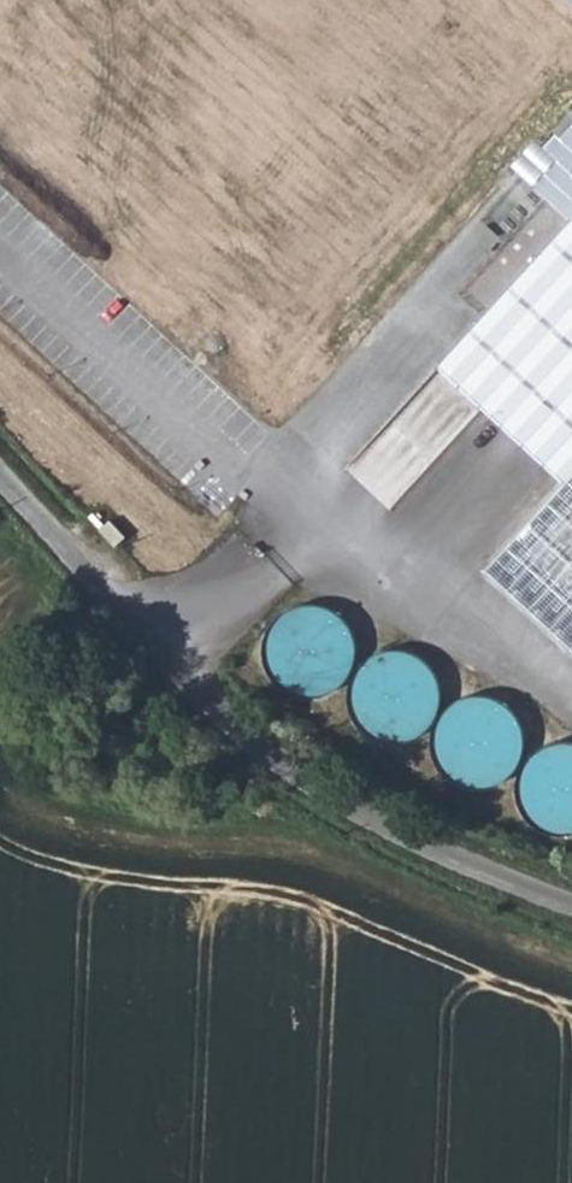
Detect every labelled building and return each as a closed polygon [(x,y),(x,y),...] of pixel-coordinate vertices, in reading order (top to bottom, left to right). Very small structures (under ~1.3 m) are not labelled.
[(433,364),(555,476),(476,563),(571,651),(571,213),(433,364)] [(404,402),(354,460),(395,494),(444,436),(404,402)] [(102,503),(98,508),(108,518),(112,514),(102,503)] [(118,510),(109,519),(124,536),(134,527),(118,510)] [(347,658),(330,600),(265,618),(283,677),(347,658)] [(397,729),(434,676),(384,641),(347,693),(397,729)] [(447,700),(446,762),(506,763),(507,701),(447,700)] [(532,742),(526,807),(571,811),(571,746),(532,742)]
